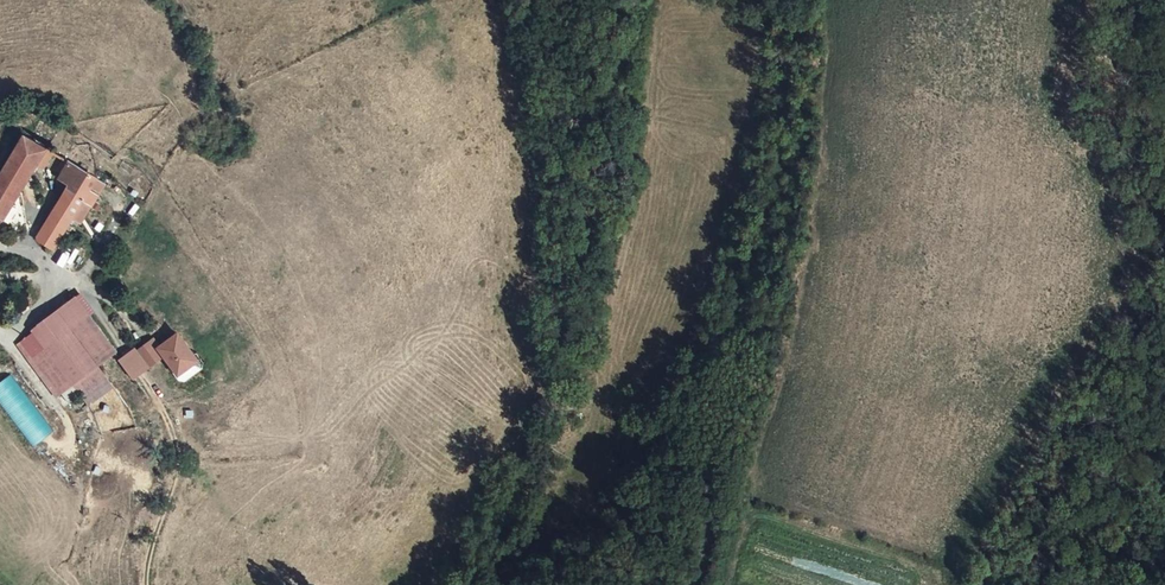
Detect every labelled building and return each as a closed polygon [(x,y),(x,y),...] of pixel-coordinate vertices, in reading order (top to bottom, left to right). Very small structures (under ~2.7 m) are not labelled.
[(813,55),(802,51),(800,51),(797,64),(808,67),(813,55)] [(3,218),(20,191),(37,166),(42,169),(53,152),(24,135),(0,176),(0,217),(3,218)] [(57,199),(77,211),(84,200),(93,205),(99,194),(92,189),(98,178),(64,159),(57,171),(61,174),(59,178),(66,184),(57,199)] [(20,191),(3,218),(25,232),(20,191)] [(57,199),(35,238),(54,250),(77,211),(57,199)] [(30,333),(42,350),(67,386),(92,370),(112,356),(74,303),(30,333)] [(175,344),(155,356),(159,364),(168,379),(177,381),(186,375),(188,367),(175,344)] [(129,355),(115,364),(125,381),(139,372),(141,375),(159,364),(155,356),(149,347),(131,358),(129,355)] [(51,398),(67,386),(42,350),(25,361),(51,398)] [(101,384),(92,370),(67,386),(77,401),(101,384)] [(31,448),(53,434),(14,374),(0,383),(0,401),(31,448)]
